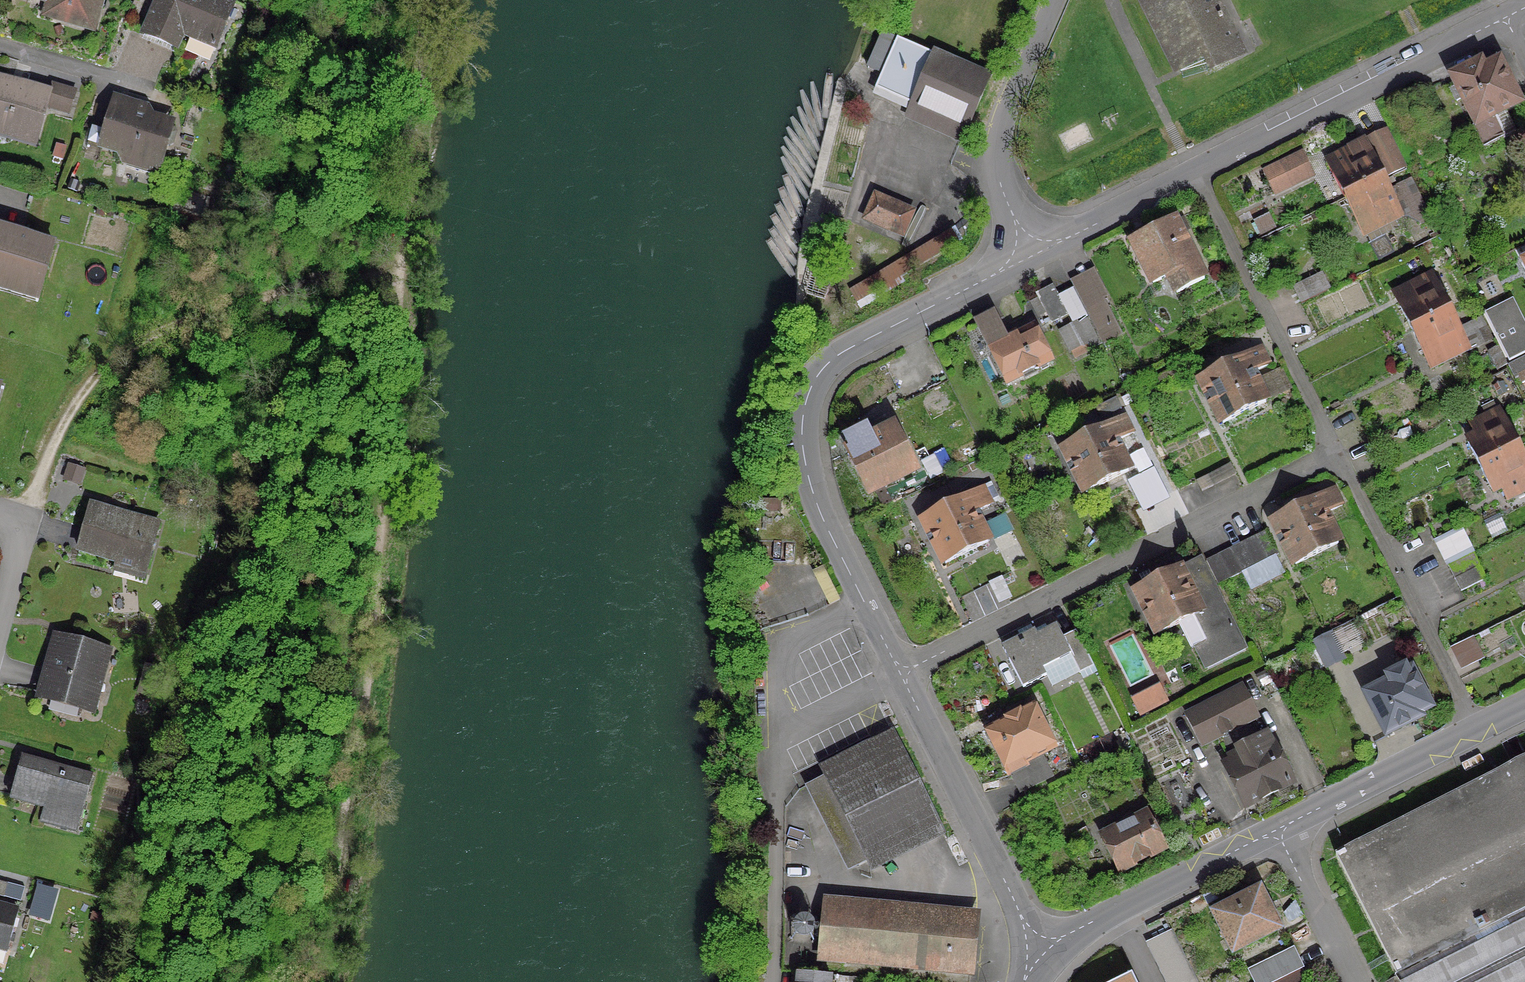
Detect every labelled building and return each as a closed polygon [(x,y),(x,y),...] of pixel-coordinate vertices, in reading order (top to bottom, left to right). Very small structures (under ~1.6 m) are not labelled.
[(63,6),(59,19),(89,28),(97,0),(43,0),(63,6)] [(141,36),(172,49),(179,33),(188,37),(188,45),(209,54),(232,0),(156,0),(141,36)] [(1210,0),(1140,0),(1171,63),(1197,50),(1207,70),(1226,61),(1220,47),(1231,42),(1210,0)] [(943,135),(959,142),(986,80),(880,34),(864,70),(878,76),(872,90),(948,123),(943,135)] [(1469,129),(1480,151),(1502,139),(1492,119),(1518,105),(1497,63),(1482,71),(1478,64),(1448,79),(1453,88),(1448,90),(1454,102),(1459,99),(1472,127),(1469,129)] [(0,81),(0,133),(31,142),(43,100),(7,89),(9,84),(0,81)] [(111,111),(104,134),(101,145),(118,150),(124,162),(137,155),(156,161),(166,128),(147,122),(140,109),(128,116),(111,111)] [(100,145),(101,145),(104,134),(89,130),(80,158),(95,162),(100,145)] [(1323,161),(1342,199),(1381,180),(1375,170),(1379,168),(1383,178),(1402,168),(1383,131),(1323,161)] [(1299,155),(1277,166),(1287,186),(1303,178),(1296,163),(1301,161),(1299,155)] [(1381,180),(1342,199),(1361,237),(1410,212),(1417,226),(1428,220),(1408,180),(1386,191),(1381,180)] [(862,220),(899,236),(909,213),(872,197),(862,220)] [(1260,234),(1271,229),(1266,218),(1255,223),(1260,234)] [(1150,284),(1165,277),(1174,294),(1201,280),(1171,221),(1129,242),(1150,284)] [(51,246),(0,231),(0,282),(37,293),(51,246)] [(854,299),(953,243),(947,232),(848,289),(854,299)] [(1324,291),(1316,275),(1290,288),(1298,304),(1324,291)] [(1390,294),(1397,307),(1409,332),(1447,313),(1428,275),(1390,294)] [(1091,279),(1075,286),(1102,342),(1118,334),(1091,279)] [(1050,289),(1035,297),(1048,324),(1064,315),(1050,289)] [(1487,311),(1509,356),(1524,348),(1524,321),(1513,298),(1487,311)] [(1422,356),(1428,369),(1479,344),(1470,325),(1457,332),(1447,313),(1409,332),(1422,356)] [(990,314),(973,323),(1004,384),(1048,361),(1031,328),(1004,341),(990,314)] [(1063,344),(1067,352),(1082,344),(1072,325),(1062,330),(1068,342),(1063,344)] [(1197,379),(1220,424),(1262,402),(1248,374),(1267,365),(1259,349),(1197,379)] [(1517,378),(1524,393),(1524,373),(1517,378)] [(1276,374),(1260,382),(1268,398),(1284,390),(1276,374)] [(1465,443),(1477,467),(1515,448),(1509,437),(1521,431),(1503,396),(1492,402),(1496,411),(1467,425),(1473,439),(1465,443)] [(1125,472),(1110,443),(1130,433),(1122,418),(1060,448),(1083,493),(1125,472)] [(848,452),(845,453),(865,493),(912,470),(891,430),(869,441),(864,430),(842,441),(848,452)] [(1477,467),(1489,491),(1498,487),(1504,500),(1524,490),(1524,468),(1515,448),(1477,467)] [(920,519),(942,564),(984,542),(970,514),(989,504),(981,489),(920,519)] [(1312,499),(1270,520),(1292,565),(1335,544),(1320,515),(1339,506),(1331,490),(1312,500),(1312,499)] [(765,501),(752,501),(752,512),(778,512),(778,501),(765,501)] [(87,506),(75,551),(114,561),(111,571),(140,580),(155,525),(87,506)] [(985,524),(992,538),(1008,530),(1001,516),(985,524)] [(1457,528),(1432,541),(1439,554),(1464,541),(1457,528)] [(1264,531),(1239,543),(1251,567),(1275,555),(1264,531)] [(1439,554),(1445,567),(1470,554),(1464,541),(1439,554)] [(1239,543),(1227,549),(1239,573),(1251,567),(1239,543)] [(1009,565),(1022,559),(1015,546),(1003,552),(1009,565)] [(1227,549),(1203,561),(1215,585),(1239,573),(1227,549)] [(1470,554),(1445,567),(1452,579),(1477,566),(1470,554)] [(1192,647),(1203,669),(1242,650),(1197,560),(1176,570),(1175,569),(1133,590),(1155,634),(1190,617),(1203,642),(1192,647)] [(1477,566),(1452,579),(1458,592),(1483,579),(1477,566)] [(1379,613),(1356,625),(1366,648),(1389,637),(1379,613)] [(1053,626),(1001,652),(1020,689),(1032,682),(1028,675),(1067,655),(1074,668),(1088,661),(1072,631),(1059,638),(1053,626)] [(1326,633),(1311,641),(1324,668),(1340,660),(1326,633)] [(1465,669),(1489,660),(1480,637),(1456,647),(1465,669)] [(51,639),(36,694),(37,695),(38,693),(89,707),(89,709),(91,709),(106,654),(51,639)] [(1388,682),(1363,695),(1383,736),(1418,718),(1416,714),(1427,709),(1408,671),(1403,674),(1401,670),(1385,678),(1388,682)] [(1228,764),(1222,767),(1243,807),(1289,784),(1265,736),(1257,740),(1247,721),(1254,718),(1239,689),(1184,717),(1198,746),(1215,738),(1228,764)] [(1152,699),(1139,705),(1142,713),(1156,707),(1152,699)] [(1050,749),(1029,708),(985,731),(1007,776),(1011,774),(1020,792),(1050,777),(1038,754),(1050,749)] [(823,776),(866,862),(935,827),(893,742),(823,776)] [(89,776),(19,757),(7,798),(53,811),(49,825),(74,832),(89,776)] [(1481,763),(1478,757),(1459,766),(1462,773),(1481,763)] [(1332,856),(1396,981),(1524,981),(1524,759),(1332,856)] [(1160,849),(1143,815),(1100,837),(1117,871),(1160,849)] [(1199,846),(1218,837),(1215,830),(1196,840),(1199,846)] [(0,883),(0,897),(18,902),(22,888),(0,883)] [(56,920),(64,889),(44,884),(36,915),(56,920)] [(1276,930),(1256,890),(1210,913),(1230,953),(1276,930)] [(970,972),(975,918),(829,904),(823,958),(970,972)] [(15,912),(0,908),(0,949),(4,951),(15,912)] [(1151,940),(1164,970),(1192,959),(1179,929),(1151,940)] [(1289,958),(1267,969),(1273,981),(1296,970),(1289,958)] [(1132,969),(1107,981),(1138,981),(1132,969)] [(1273,981),(1302,981),(1296,970),(1273,981)] [(859,979),(795,974),(794,981),(859,981),(859,979)]
